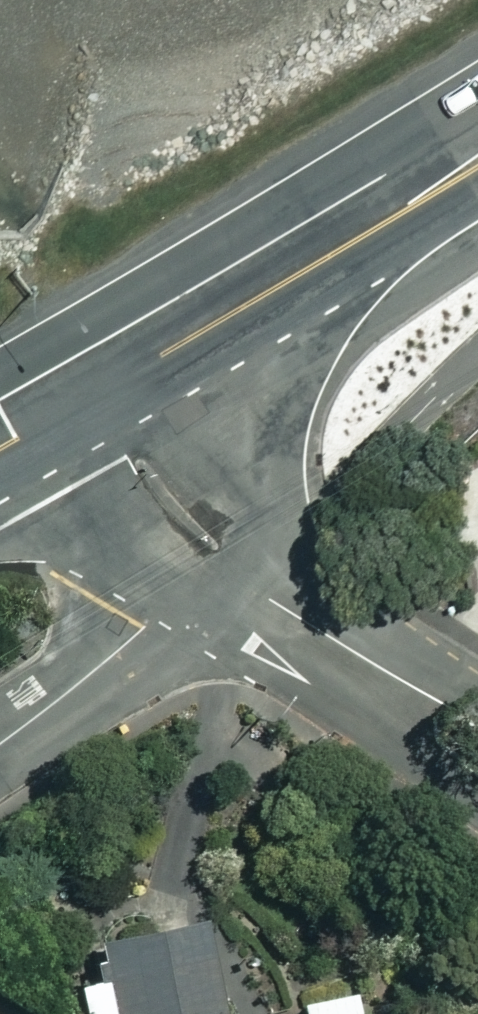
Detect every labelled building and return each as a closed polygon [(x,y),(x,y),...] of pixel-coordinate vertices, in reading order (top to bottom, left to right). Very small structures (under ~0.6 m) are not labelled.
[(197,917),(95,937),(110,1013),(216,1013),(197,917)] [(358,987),(297,999),(300,1013),(363,1013),(358,987)]
